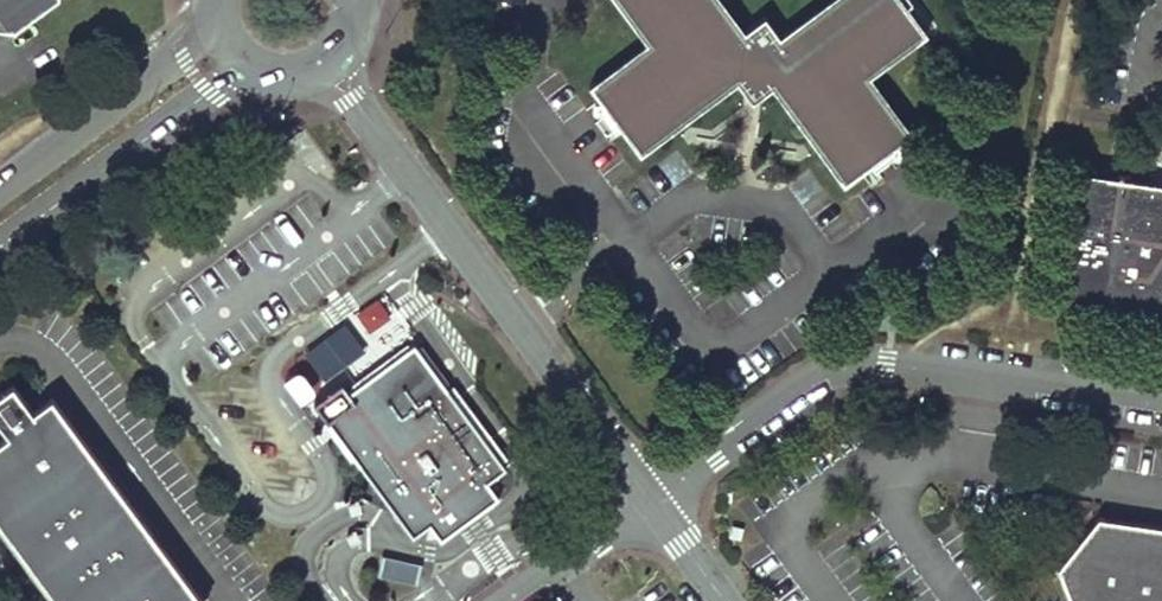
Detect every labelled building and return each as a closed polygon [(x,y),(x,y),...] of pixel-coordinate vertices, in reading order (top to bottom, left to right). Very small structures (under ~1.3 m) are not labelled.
[(7,30),(14,32),(31,19),(32,10),(41,11),(56,0),(0,0),(0,20),(7,30)] [(647,42),(591,83),(643,153),(739,82),(752,101),(774,85),(845,182),(915,132),(872,74),(928,32),(903,0),(829,0),(781,35),(766,15),(746,30),(724,0),(616,0),(647,42)] [(1065,301),(1161,315),(1161,190),(1148,188),(1150,180),(1106,174),(1091,182),(1085,189),(1080,198),(1065,301)] [(1150,180),(1148,188),(1161,190),(1161,181),(1150,180)] [(353,317),(372,335),(391,314),(372,297),(353,317)] [(299,402),(368,349),(345,320),(296,357),(300,363),(281,378),(299,402)] [(384,365),(348,391),(341,382),(313,402),(412,535),(428,524),(439,539),(497,497),(486,481),(505,467),(413,343),(384,365)] [(51,395),(0,433),(0,523),(57,600),(201,600),(51,395)] [(1058,571),(1070,600),(1161,600),(1161,527),(1097,517),(1058,571)] [(383,553),(378,573),(415,583),(420,564),(383,553)]
